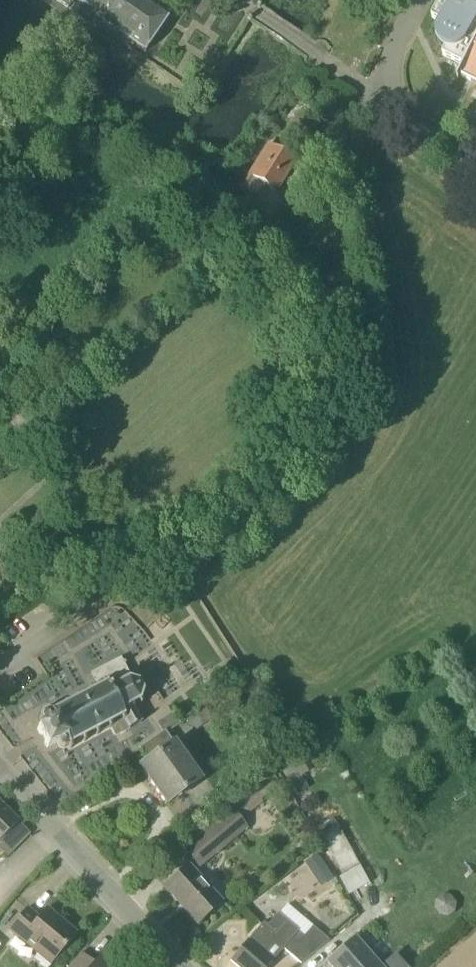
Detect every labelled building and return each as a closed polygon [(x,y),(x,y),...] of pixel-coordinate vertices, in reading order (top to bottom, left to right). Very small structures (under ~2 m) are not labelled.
[(68,9),(73,2),(109,27),(144,51),(169,15),(147,0),(55,0),(68,9)] [(464,66),(475,43),(475,0),(442,0),(433,19),(441,23),(439,28),(438,34),(438,40),(442,46),(447,50),(444,56),(464,66)] [(464,66),(458,79),(460,79),(461,77),(475,84),(475,43),(464,66)] [(275,192),(294,162),(268,145),(242,187),(257,198),(265,186),(275,192)] [(136,682),(129,680),(128,676),(120,660),(92,674),(99,688),(93,691),(91,688),(89,689),(91,692),(80,698),(78,694),(76,695),(78,699),(67,705),(65,701),(63,702),(65,706),(53,712),(52,710),(50,711),(47,710),(47,708),(46,709),(46,710),(43,712),(41,711),(40,712),(42,713),(41,717),(39,717),(39,718),(41,718),(45,725),(37,729),(41,737),(47,748),(58,742),(60,747),(64,748),(68,745),(70,749),(72,748),(70,744),(82,738),(84,742),(86,741),(84,737),(95,731),(97,735),(98,733),(109,727),(110,728),(112,727),(116,735),(128,729),(129,729),(129,728),(140,723),(141,722),(141,721),(140,721),(132,705),(138,702),(141,704),(142,703),(139,700),(141,693),(145,692),(145,690),(141,691),(138,684),(140,681),(138,679),(136,682)] [(204,708),(192,716),(200,728),(212,720),(204,708)] [(179,722),(172,713),(158,723),(164,732),(179,722)] [(140,750),(140,751),(148,762),(140,768),(166,805),(199,782),(164,732),(140,750)] [(302,777),(289,783),(296,796),(308,790),(302,777)] [(30,833),(0,803),(0,859),(5,853),(7,856),(30,833)] [(248,829),(241,820),(232,810),(207,830),(197,818),(174,837),(199,869),(216,855),(248,829)] [(325,843),(330,852),(343,875),(359,866),(334,819),(317,828),(325,843)] [(317,854),(303,863),(312,877),(326,868),(317,854)] [(197,924),(212,911),(222,902),(189,865),(164,888),(197,924)] [(38,918),(27,908),(9,929),(52,964),(77,934),(46,909),(38,918)] [(296,913),(288,922),(279,914),(268,927),(263,923),(230,961),(238,966),(269,966),(285,949),(294,958),(302,964),(330,941),(296,913)] [(355,939),(327,963),(331,966),(378,966),(355,939)] [(111,966),(100,956),(91,966),(110,966),(111,966)]
